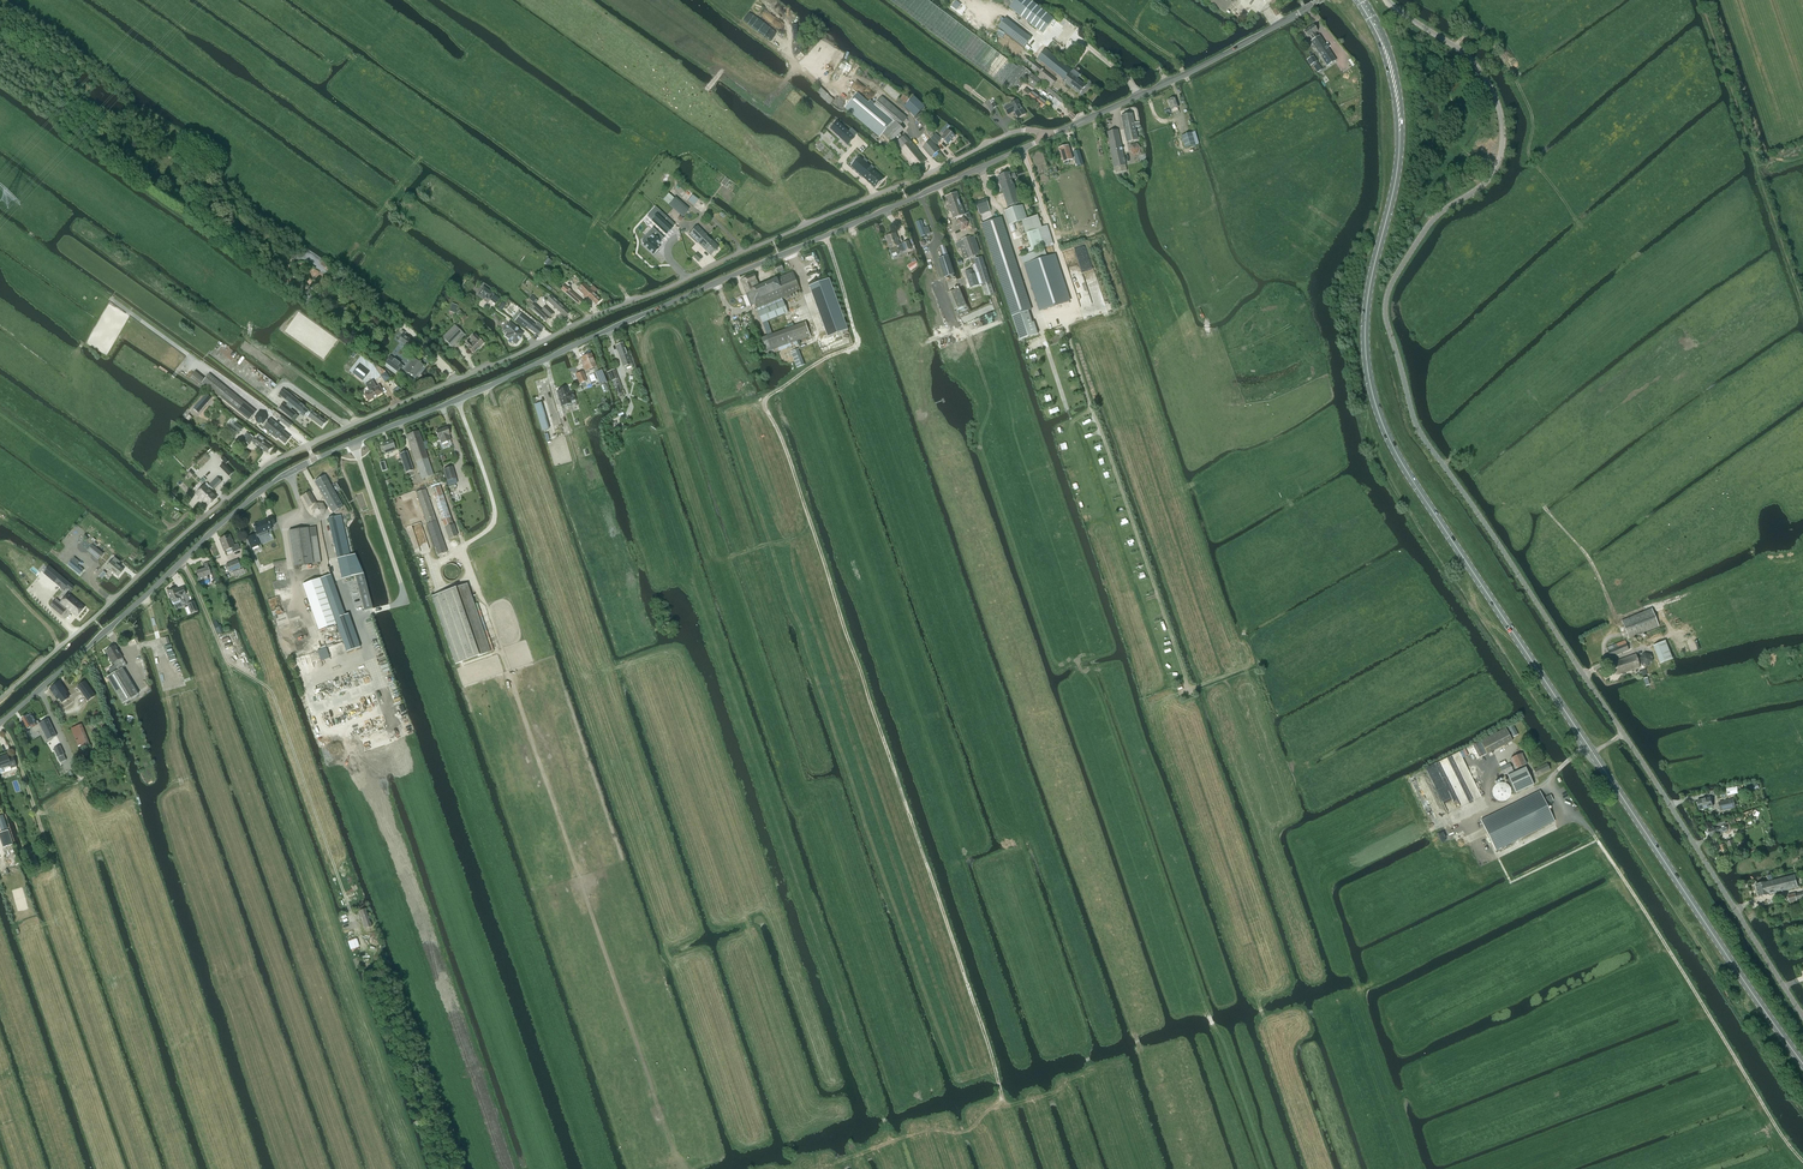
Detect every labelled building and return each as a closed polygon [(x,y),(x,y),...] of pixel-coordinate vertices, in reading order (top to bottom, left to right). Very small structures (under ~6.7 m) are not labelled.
[(923,25),(982,70),(1006,88),(1020,69),(960,24),(928,0),(890,0),(923,25)] [(1054,19),(1030,0),(1015,0),(1010,7),(1043,33),(1054,19)] [(1236,0),(1209,0),(1226,13),(1236,0)] [(1005,18),(998,27),(1024,48),(1031,38),(1005,18)] [(1314,25),(1304,32),(1308,38),(1311,36),(1313,40),(1311,41),(1327,66),(1336,61),(1320,36),(1318,37),(1315,33),(1318,31),(1314,25)] [(1046,49),(1038,59),(1064,80),(1063,81),(1079,94),(1082,90),(1086,85),(1077,79),(1080,75),(1073,69),(1073,70),(1046,49)] [(1314,56),(1309,59),(1312,65),(1318,73),(1322,70),(1317,62),(1314,56)] [(1039,75),(1038,76),(1037,77),(1050,88),(1057,80),(1028,57),(1023,62),(1039,75)] [(1021,68),(1006,88),(1013,93),(1018,86),(1020,88),(1031,73),(1022,67),(1021,68)] [(1032,74),(1026,82),(1035,89),(1042,81),(1037,78),(1032,74)] [(830,104),(834,100),(829,96),(830,96),(820,88),(818,90),(817,92),(821,95),(820,97),(825,101),(830,105),(830,104)] [(1028,98),(1042,109),(1046,103),(1033,92),(1032,94),(1026,89),(1022,95),(1027,99),(1028,98)] [(857,94),(845,108),(880,137),(883,134),(886,138),(888,140),(890,139),(892,142),(902,132),(901,132),(903,129),(900,126),(904,122),(907,118),(882,96),(874,105),(870,101),(867,104),(857,94)] [(903,95),(898,104),(903,107),(905,105),(909,99),(907,98),(903,95)] [(905,105),(904,107),(915,117),(925,107),(923,105),(914,96),(913,98),(905,105)] [(1179,108),(1176,98),(1168,100),(1171,110),(1179,108)] [(1026,114),(1017,100),(1010,104),(1011,105),(1004,108),(1008,115),(1014,111),(1018,118),(1026,114)] [(922,112),(914,118),(918,123),(919,123),(923,128),(929,124),(926,118),(922,112)] [(1121,116),(1127,143),(1138,140),(1135,128),(1140,127),(1139,122),(1134,123),(1132,114),(1125,116),(1121,116)] [(838,121),(830,129),(847,145),(855,137),(838,121)] [(944,135),(941,138),(948,144),(955,137),(948,131),(947,130),(947,129),(943,134),(944,135)] [(1115,168),(1126,166),(1118,130),(1107,133),(1115,168)] [(1192,133),(1181,136),(1185,148),(1196,145),(1192,133)] [(917,169),(926,161),(917,150),(917,149),(905,136),(896,144),(900,150),(917,169)] [(935,136),(932,140),(936,144),(940,139),(935,136)] [(940,150),(931,140),(923,148),(931,157),(940,150)] [(1137,143),(1131,145),(1129,151),(1133,156),(1139,154),(1141,148),(1137,143)] [(1062,158),(1063,158),(1064,164),(1068,163),(1067,161),(1072,160),(1071,156),(1068,146),(1059,149),(1062,158)] [(1079,150),(1073,152),(1077,167),(1084,165),(1079,151),(1079,150)] [(853,164),(851,167),(875,188),(884,179),(866,163),(868,161),(865,159),(863,160),(860,157),(856,161),(853,164)] [(1020,203),(1013,180),(1016,179),(1014,173),(1011,174),(1010,173),(998,177),(1008,207),(1015,205),(1020,203)] [(954,219),(965,215),(967,219),(971,218),(969,212),(965,214),(957,193),(946,197),(954,219)] [(669,205),(682,217),(689,209),(676,197),(669,205)] [(986,199),(976,203),(978,209),(988,206),(986,199)] [(1023,205),(1004,212),(1009,226),(1022,221),(1028,219),(1027,217),(1023,205)] [(990,212),(988,206),(978,209),(980,215),(990,212)] [(658,214),(651,221),(666,234),(672,227),(658,214)] [(963,218),(957,220),(956,226),(961,231),(967,229),(968,222),(963,218)] [(990,222),(983,224),(998,270),(1015,264),(1001,218),(990,222)] [(921,220),(916,222),(921,237),(930,234),(928,227),(924,228),(921,220)] [(697,226),(688,235),(697,243),(704,249),(712,241),(712,240),(707,235),(697,226)] [(653,228),(642,240),(642,243),(644,245),(643,246),(653,255),(660,247),(658,245),(664,238),(653,228)] [(1042,228),(1026,233),(1032,252),(1044,248),(1044,249),(1049,247),(1049,246),(1053,245),(1048,228),(1042,229),(1042,228)] [(902,252),(905,251),(905,252),(911,250),(909,242),(899,245),(896,234),(886,237),(892,254),(897,253),(897,254),(902,253),(902,252)] [(956,243),(958,249),(961,248),(962,253),(964,260),(968,258),(969,261),(973,259),(972,257),(978,255),(977,253),(980,252),(975,236),(972,237),(971,236),(961,240),(962,241),(956,243)] [(704,249),(710,256),(719,247),(712,241),(704,249)] [(1053,255),(1025,264),(1041,311),(1041,312),(1069,302),(1053,255)] [(954,275),(949,256),(938,259),(944,278),(954,275)] [(544,263),(549,267),(553,262),(548,258),(544,263)] [(781,264),(775,267),(777,273),(783,270),(781,264)] [(978,272),(982,285),(986,297),(994,294),(990,282),(986,270),(978,272)] [(793,272),(790,274),(759,286),(755,274),(741,280),(751,305),(755,304),(757,309),(801,290),(793,272)] [(829,279),(809,287),(811,291),(831,284),(829,279)] [(578,290),(586,298),(588,297),(596,305),(601,299),(594,293),(597,290),(593,286),(590,288),(585,283),(578,290)] [(562,289),(579,304),(582,301),(565,286),(562,289)] [(477,296),(482,299),(484,297),(489,301),(493,294),(483,287),(477,296)] [(955,290),(948,293),(955,310),(966,306),(959,289),(955,290)] [(537,301),(531,295),(529,298),(534,303),(537,301)] [(547,301),(565,318),(570,312),(552,296),(547,301)] [(310,298),(304,305),(309,309),(315,302),(310,298)] [(782,298),(757,309),(758,312),(762,323),(788,313),(783,301),(782,298)] [(455,314),(458,306),(452,304),(449,311),(455,314)] [(542,310),(538,314),(546,322),(553,313),(546,306),(542,310)] [(521,313),(515,321),(520,325),(525,328),(526,326),(538,335),(542,330),(533,323),(528,319),(521,313)] [(509,340),(511,342),(516,345),(519,340),(521,338),(520,338),(523,334),(518,330),(516,328),(509,322),(503,330),(507,334),(505,336),(509,340)] [(765,353),(771,350),(811,336),(806,322),(766,336),(760,339),(765,353)] [(443,338),(453,347),(465,335),(455,326),(443,338)] [(398,341),(408,349),(413,343),(403,334),(398,341)] [(474,354),(484,343),(475,335),(466,345),(469,348),(468,349),(474,354)] [(623,343),(616,345),(619,354),(624,367),(626,370),(633,368),(632,364),(629,355),(628,356),(623,343)] [(583,366),(585,371),(596,367),(591,354),(581,358),(584,365),(583,366)] [(398,372),(398,371),(406,376),(408,373),(414,378),(424,366),(411,356),(407,361),(408,362),(404,366),(403,365),(391,356),(386,363),(398,372)] [(364,381),(370,373),(361,366),(358,364),(352,371),(364,381)] [(614,389),(617,388),(618,391),(620,396),(625,394),(623,390),(622,390),(615,369),(607,372),(610,382),(611,381),(614,389)] [(605,378),(603,370),(597,372),(599,380),(605,378)] [(583,372),(576,375),(579,383),(586,381),(583,372)] [(256,412),(213,378),(209,374),(202,383),(249,420),(256,412)] [(376,397),(383,393),(379,386),(377,387),(373,380),(365,385),(369,391),(364,395),(368,402),(374,398),(373,397),(376,395),(376,397)] [(279,395),(300,412),(301,412),(305,416),(306,415),(322,427),(327,422),(312,411),(311,413),(305,408),(306,408),(283,389),(279,395)] [(567,389),(558,391),(559,395),(558,396),(559,399),(560,399),(562,406),(571,403),(576,402),(573,393),(568,394),(567,389)] [(193,407),(194,408),(193,409),(198,413),(211,399),(206,395),(205,396),(204,395),(199,400),(200,401),(199,403),(198,402),(193,407)] [(292,419),(293,418),(296,420),(298,417),(296,415),(296,414),(283,404),(279,409),(292,419)] [(258,413),(254,418),(256,424),(263,425),(267,420),(265,414),(258,413)] [(270,419),(263,428),(277,439),(278,438),(285,444),(290,438),(283,432),(284,431),(270,419)] [(289,429),(292,425),(293,424),(286,419),(285,419),(282,423),(289,429)] [(229,426),(231,428),(239,434),(243,428),(236,423),(235,423),(232,421),(229,426)] [(439,439),(440,439),(441,444),(451,440),(449,435),(450,435),(447,427),(436,431),(439,439)] [(422,479),(428,477),(434,475),(425,449),(429,448),(427,441),(423,442),(419,432),(407,436),(416,463),(416,462),(422,479)] [(246,433),(242,439),(245,441),(244,441),(249,445),(251,441),(254,443),(253,443),(267,454),(272,448),(263,441),(265,439),(259,435),(258,437),(256,440),(246,433)] [(385,454),(389,453),(390,454),(391,453),(391,452),(396,450),(393,441),(382,444),(385,454)] [(407,451),(400,454),(401,459),(406,473),(409,472),(413,471),(414,470),(407,451)] [(223,462),(219,466),(225,473),(229,477),(234,472),(226,464),(228,462),(223,457),(220,459),(223,462)] [(398,470),(400,475),(404,474),(399,460),(395,461),(398,469),(398,470)] [(452,467),(444,470),(447,481),(456,478),(452,467)] [(343,507),(335,493),(331,486),(325,476),(315,482),(332,513),(343,507)] [(218,477),(209,486),(212,489),(213,489),(213,490),(222,482),(219,479),(218,477)] [(205,485),(195,494),(207,506),(217,497),(211,491),(210,490),(207,487),(205,485)] [(447,552),(426,489),(416,493),(437,555),(447,552)] [(310,492),(302,496),(309,507),(316,502),(310,492)] [(323,504),(316,504),(312,510),(315,516),(322,516),(326,510),(323,504)] [(337,558),(350,555),(341,515),(328,518),(337,558)] [(268,519),(253,525),(257,534),(257,535),(258,536),(258,537),(268,533),(267,531),(272,529),(271,526),(275,524),(272,516),(267,518),(268,519)] [(453,525),(445,527),(449,539),(457,536),(453,524),(453,525)] [(316,527),(309,528),(314,564),(322,563),(316,527)] [(313,564),(308,528),(289,531),(294,566),(313,564)] [(257,534),(247,538),(252,549),(260,546),(256,537),(258,536),(257,535),(257,534)] [(224,552),(232,549),(233,553),(241,550),(238,544),(234,545),(230,535),(219,539),(224,552)] [(98,560),(103,554),(92,545),(87,551),(98,560)] [(355,576),(363,573),(355,554),(338,558),(342,579),(355,576)] [(74,557),(68,565),(79,575),(84,570),(77,565),(80,562),(74,557)] [(115,558),(107,567),(118,577),(123,570),(117,565),(120,562),(115,558)] [(229,572),(241,568),(237,560),(226,565),(229,572)] [(208,576),(211,575),(213,581),(215,580),(216,583),(218,582),(213,569),(210,570),(207,563),(203,564),(205,569),(196,572),(200,583),(209,580),(208,576)] [(459,576),(460,574),(460,573),(459,571),(458,569),(457,568),(456,567),(455,566),(454,566),(452,565),(449,565),(448,566),(446,567),(445,568),(444,569),(443,570),(442,572),(442,574),(442,575),(443,577),(443,578),(444,579),(445,581),(447,582),(450,583),(452,583),(454,582),(456,581),(457,580),(458,579),(459,577),(459,576)] [(49,566),(43,573),(64,591),(66,588),(71,591),(74,587),(49,566)] [(243,568),(233,572),(234,577),(240,575),(245,573),(244,570),(243,568)] [(363,573),(355,576),(364,611),(373,609),(363,573)] [(331,575),(321,578),(334,618),(346,652),(360,647),(348,614),(344,615),(331,575)] [(320,578),(302,584),(318,630),(336,624),(320,578)] [(432,596),(455,664),(490,652),(467,584),(432,596)] [(167,591),(171,602),(172,604),(174,604),(180,602),(181,600),(180,598),(180,597),(186,595),(183,587),(177,590),(176,588),(167,591)] [(54,601),(50,606),(61,616),(66,611),(64,609),(66,608),(76,617),(84,607),(68,593),(58,604),(54,601)] [(187,604),(191,614),(198,611),(195,601),(187,604)] [(1629,639),(1659,627),(1652,609),(1622,621),(1629,639)] [(1625,641),(1607,648),(1611,658),(1629,651),(1625,641)] [(1665,641),(1653,646),(1660,664),(1672,659),(1665,641)] [(119,660),(122,658),(115,646),(106,651),(113,663),(115,666),(121,663),(119,660)] [(1644,653),(1640,658),(1641,665),(1648,667),(1653,662),(1651,655),(1644,653)] [(1636,655),(1613,663),(1616,675),(1640,668),(1636,655)] [(123,704),(138,694),(122,668),(107,677),(123,704)] [(85,680),(77,686),(88,701),(96,696),(85,680)] [(60,682),(50,689),(57,700),(59,699),(62,703),(68,698),(66,694),(67,693),(60,682)] [(22,718),(22,719),(27,729),(32,727),(32,728),(34,732),(41,729),(41,728),(42,729),(47,740),(56,736),(48,719),(39,723),(38,721),(36,722),(35,722),(31,714),(25,717),(24,716),(23,717),(22,718)] [(81,724),(71,729),(79,749),(89,745),(81,724)] [(1506,728),(1480,741),(1487,754),(1513,741),(1506,728)] [(60,746),(53,749),(56,755),(57,758),(58,757),(63,755),(64,755),(63,752),(60,746)] [(1522,753),(1510,759),(1515,770),(1527,764),(1522,753)] [(0,758),(0,774),(4,773),(3,769),(11,766),(11,768),(12,771),(17,769),(16,767),(13,757),(8,758),(7,756),(0,758)] [(1510,763),(1500,767),(1504,776),(1509,774),(1514,772),(1510,763)] [(1547,764),(1534,770),(1537,776),(1550,770),(1547,764)] [(1526,768),(1508,776),(1514,787),(1516,793),(1520,792),(1534,785),(1532,781),(1531,779),(1526,768)] [(1540,791),(1481,820),(1496,850),(1555,821),(1546,804),(1553,801),(1550,795),(1543,798),(1540,791)] [(1711,797),(1698,800),(1700,810),(1713,807),(1711,800),(1711,797)] [(1733,800),(1719,803),(1721,810),(1735,807),(1733,800)] [(1726,825),(1725,822),(1718,825),(1718,828),(1708,831),(1711,838),(1715,836),(1731,831),(1729,824),(1726,825)] [(0,833),(0,839),(3,848),(13,844),(8,830),(1,832),(0,833)] [(1736,850),(1733,840),(1726,842),(1729,852),(1736,850)] [(1726,844),(1720,846),(1723,853),(1728,851),(1726,844)] [(1756,885),(1759,897),(1798,888),(1795,875),(1766,882),(1756,885)] [(1798,903),(1795,904),(1794,902),(1797,901),(1797,899),(1802,898),(1802,892),(1796,894),(1788,896),(1791,907),(1798,905),(1798,903)] [(366,908),(359,911),(365,929),(372,926),(370,920),(372,919),(370,913),(368,914),(366,908)]
